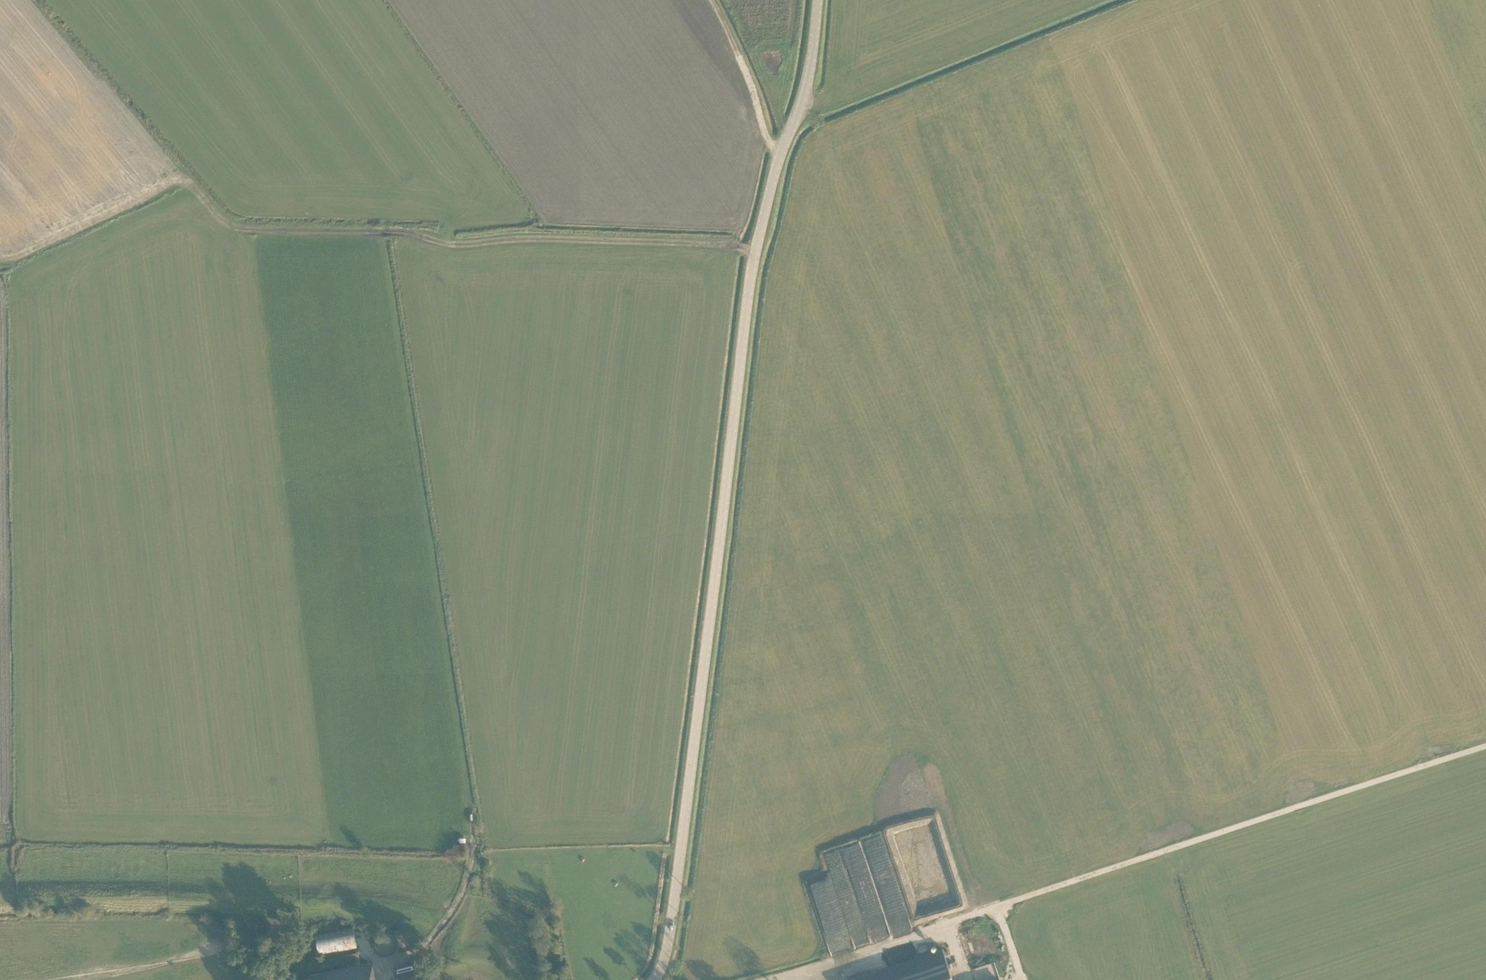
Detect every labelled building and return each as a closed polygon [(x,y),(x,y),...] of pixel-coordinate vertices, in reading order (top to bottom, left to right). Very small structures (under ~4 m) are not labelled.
[(868,856),(869,855),(872,867),(889,863),(882,834),(864,838),(868,856)] [(845,910),(849,924),(863,920),(858,903),(850,905),(851,909),(845,910)] [(318,953),(356,946),(353,928),(315,935),(318,953)] [(986,931),(849,978),(849,979),(1003,979),(986,931)] [(344,955),(347,965),(360,962),(357,952),(344,955)] [(326,962),(325,953),(309,957),(310,962),(322,959),(322,963),(326,962)] [(371,961),(309,974),(310,977),(301,979),(375,979),(371,961)] [(263,979),(271,976),(269,968),(261,971),(263,979)] [(396,979),(417,979),(414,969),(395,974),(396,979)]
